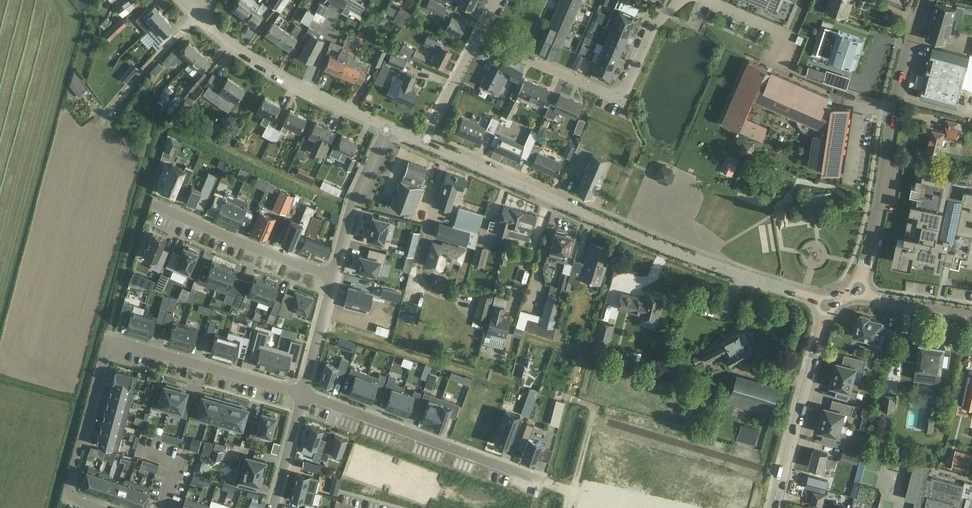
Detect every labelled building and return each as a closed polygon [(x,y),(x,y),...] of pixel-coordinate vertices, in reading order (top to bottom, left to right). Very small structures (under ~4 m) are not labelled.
[(114,7),(122,18),(141,4),(138,0),(124,0),(114,7)] [(232,8),(243,16),(255,1),(255,2),(256,1),(255,0),(238,0),(232,8)] [(275,8),(282,0),(272,0),(269,4),(275,8)] [(275,8),(281,11),(289,0),(282,0),(275,8)] [(346,0),(325,0),(325,1),(324,3),(332,7),(340,11),(341,10),(346,0)] [(353,0),(346,0),(341,10),(347,14),(350,8),(363,15),(366,7),(353,0)] [(434,0),(428,0),(425,7),(440,15),(440,14),(442,15),(446,6),(434,0)] [(461,5),(470,9),(471,8),(473,9),(477,3),(474,1),(475,0),(460,0),(459,3),(461,5)] [(565,0),(560,0),(555,11),(572,19),(578,6),(565,0)] [(838,10),(848,13),(852,0),(830,0),(828,7),(838,10)] [(262,3),(260,5),(255,2),(255,1),(243,16),(254,25),(263,14),(262,13),(267,7),(262,3)] [(946,44),(952,21),(956,9),(936,3),(926,38),(946,44)] [(147,32),(155,25),(155,24),(164,16),(154,5),(144,14),(143,12),(136,19),(139,23),(147,32)] [(393,19),(402,25),(410,11),(400,6),(393,19)] [(634,27),(639,17),(615,6),(611,17),(632,26),(634,27)] [(314,14),(307,10),(300,21),(309,26),(314,14)] [(597,10),(593,19),(599,22),(601,23),(605,14),(597,10)] [(572,19),(555,11),(549,25),(567,33),(572,19)] [(445,28),(450,30),(459,35),(465,23),(452,16),(451,16),(445,13),(442,18),(448,22),(445,28)] [(273,21),(271,25),(265,33),(277,41),(285,29),(279,26),(285,18),(279,14),(273,22),(273,21)] [(151,44),(156,49),(171,35),(168,31),(173,26),(164,16),(155,24),(155,25),(159,30),(151,37),(155,41),(151,44)] [(99,23),(103,29),(111,23),(107,17),(99,23)] [(629,35),(632,26),(611,17),(607,26),(611,28),(629,35)] [(593,19),(589,28),(595,30),(599,22),(593,19)] [(127,21),(122,25),(127,30),(131,26),(127,21)] [(289,49),(294,40),(296,37),(296,36),(301,28),(295,24),(289,32),(285,29),(277,41),(289,49)] [(567,33),(549,25),(543,38),(561,46),(567,33)] [(112,26),(103,33),(109,40),(118,32),(112,26)] [(399,37),(406,40),(411,30),(405,27),(399,37)] [(864,39),(854,35),(839,30),(838,31),(826,27),(818,53),(830,57),(830,58),(855,66),(864,39)] [(311,61),(316,53),(318,48),(312,45),(319,33),(308,28),(303,39),(306,41),(299,55),(311,61)] [(336,28),(333,35),(339,38),(342,31),(336,28)] [(625,44),(629,35),(611,28),(608,36),(625,44)] [(588,31),(586,36),(592,39),(594,33),(588,31)] [(361,82),(366,71),(368,65),(353,59),(362,38),(356,35),(353,43),(352,43),(352,44),(357,45),(354,51),(350,49),(339,74),(354,80),(354,79),(361,82)] [(621,52),(625,44),(608,36),(604,45),(621,52)] [(440,43),(426,37),(423,43),(436,49),(431,60),(443,66),(451,50),(439,44),(440,43)] [(561,46),(543,38),(537,52),(555,60),(561,46)] [(329,55),(328,58),(324,67),(339,74),(350,49),(354,51),(357,45),(352,44),(352,43),(345,40),(337,59),(329,55)] [(165,59),(162,62),(168,68),(171,64),(174,61),(178,65),(183,59),(188,63),(199,51),(189,42),(180,52),(179,54),(174,49),(167,56),(165,59)] [(426,56),(402,44),(397,53),(411,60),(412,58),(423,63),(426,56)] [(582,45),(579,52),(585,54),(588,48),(582,45)] [(617,61),(621,52),(604,45),(600,53),(617,61)] [(386,51),(377,47),(370,62),(380,66),(386,51)] [(932,101),(956,107),(958,101),(969,103),(971,91),(970,91),(971,82),(971,57),(936,48),(923,98),(932,101)] [(210,60),(199,51),(188,63),(193,68),(189,72),(194,76),(186,85),(192,90),(206,75),(201,70),(210,60)] [(74,70),(79,71),(83,54),(78,53),(74,70)] [(614,70),(617,61),(600,53),(596,62),(614,70)] [(578,54),(572,68),(577,70),(583,57),(578,54)] [(406,61),(391,55),(387,63),(402,70),(406,61)] [(611,81),(616,70),(614,70),(596,62),(592,60),(587,71),(611,81)] [(829,96),(772,71),(767,70),(768,68),(749,60),(723,121),(763,139),(768,127),(745,117),(753,97),(797,116),(797,118),(798,123),(802,128),(806,131),(810,133),(814,133),(809,164),(823,166),(822,170),(840,173),(850,107),(832,104),(826,102),(829,96)] [(132,63),(119,77),(126,83),(139,69),(132,63)] [(159,63),(150,71),(155,76),(163,67),(159,63)] [(377,76),(382,79),(388,65),(383,63),(377,76)] [(512,74),(515,68),(505,63),(502,68),(491,63),(481,83),(489,87),(488,89),(498,94),(510,73),(512,74)] [(806,75),(823,80),(826,72),(809,66),(806,75)] [(87,89),(74,70),(70,85),(78,96),(87,89)] [(403,79),(399,88),(395,97),(410,104),(415,92),(409,89),(414,76),(406,72),(406,73),(400,71),(398,77),(403,79)] [(212,75),(207,83),(205,85),(218,94),(220,90),(235,101),(244,89),(228,78),(222,86),(217,82),(219,79),(212,75)] [(541,106),(544,98),(548,89),(525,79),(518,95),(541,106)] [(194,98),(196,100),(205,90),(198,84),(185,100),(190,104),(194,98)] [(163,92),(167,97),(173,90),(169,86),(163,92)] [(561,94),(557,104),(555,106),(550,104),(545,115),(553,119),(557,110),(575,118),(581,103),(561,94)] [(174,95),(169,100),(177,107),(182,101),(174,95)] [(490,95),(488,100),(493,103),(496,98),(490,95)] [(267,127),(262,135),(271,140),(275,131),(273,130),(275,128),(268,124),(271,118),(272,119),(280,105),(265,97),(257,111),(265,115),(260,123),(267,127)] [(497,98),(496,104),(504,106),(505,100),(497,98)] [(510,98),(502,114),(510,118),(518,102),(510,98)] [(290,110),(280,130),(286,133),(289,127),(299,132),(305,118),(290,110)] [(486,129),(493,133),(499,120),(492,117),(486,129)] [(478,142),(485,128),(463,118),(456,133),(478,142)] [(578,119),(574,130),(575,132),(580,134),(585,121),(580,119),(578,119)] [(927,150),(937,152),(940,153),(944,137),(960,141),(962,129),(957,128),(958,122),(947,119),(945,126),(945,130),(933,127),(933,126),(922,124),(920,131),(931,134),(927,150)] [(310,135),(316,138),(310,150),(324,156),(328,146),(323,144),(330,130),(315,123),(310,135)] [(275,131),(271,140),(277,143),(281,135),(275,131)] [(342,135),(336,147),(335,149),(342,153),(339,159),(337,164),(350,170),(355,159),(348,156),(350,153),(351,154),(356,142),(342,135)] [(500,136),(497,143),(494,149),(517,159),(519,155),(526,158),(532,145),(525,142),(523,146),(500,136)] [(171,138),(165,151),(171,154),(174,146),(179,148),(181,142),(171,138)] [(297,150),(304,153),(310,140),(303,138),(297,150)] [(234,147),(241,150),(244,143),(238,140),(234,147)] [(579,141),(574,152),(579,154),(584,144),(579,141)] [(532,145),(526,158),(534,161),(532,166),(555,176),(561,162),(538,152),(540,149),(532,145)] [(567,145),(562,156),(569,159),(574,149),(567,145)] [(592,153),(580,182),(577,191),(590,197),(596,182),(600,184),(610,161),(592,153)] [(401,181),(400,181),(391,205),(414,213),(423,189),(416,187),(418,181),(420,182),(426,167),(409,161),(401,181)] [(729,161),(724,171),(732,175),(737,165),(729,161)] [(184,169),(172,164),(171,167),(167,165),(162,177),(166,179),(163,185),(162,185),(159,191),(167,194),(168,193),(174,195),(180,180),(187,183),(193,169),(186,166),(184,169)] [(663,166),(661,166),(657,175),(658,177),(658,179),(661,180),(661,181),(664,183),(665,181),(667,182),(669,181),(671,181),(674,172),(673,170),(673,168),(664,165),(663,166)] [(243,179),(247,171),(240,169),(237,177),(243,179)] [(942,269),(944,258),(952,260),(951,264),(960,265),(961,259),(968,260),(968,264),(971,265),(971,190),(967,189),(965,196),(950,193),(953,177),(924,171),(922,179),(917,178),(915,186),(912,185),(911,193),(918,195),(916,203),(912,202),(910,210),(915,211),(914,219),(909,218),(907,225),(912,226),(910,235),(905,234),(903,241),(898,240),(894,261),(910,264),(912,258),(920,259),(919,264),(927,265),(928,261),(935,263),(934,267),(942,269)] [(466,178),(447,172),(436,205),(441,207),(440,210),(445,212),(446,208),(450,210),(457,188),(462,189),(466,178)] [(313,179),(304,175),(301,174),(300,178),(312,183),(313,179)] [(193,188),(187,203),(201,209),(215,178),(208,175),(200,190),(194,187),(193,188)] [(257,176),(254,184),(273,192),(276,184),(257,176)] [(326,182),(323,188),(334,193),(337,187),(326,182)] [(276,199),(272,208),(286,214),(294,196),(280,190),(276,199)] [(216,215),(227,220),(237,197),(226,192),(223,198),(215,195),(210,206),(218,210),(216,215)] [(237,197),(227,220),(238,225),(240,219),(248,223),(253,211),(245,207),(248,202),(237,197)] [(691,199),(683,198),(682,211),(690,211),(691,199)] [(503,206),(501,216),(497,231),(506,234),(512,209),(503,206)] [(483,215),(459,208),(453,227),(440,223),(435,236),(475,248),(480,232),(478,232),(483,215)] [(786,208),(778,209),(779,218),(787,217),(788,222),(786,208)] [(510,226),(517,228),(515,234),(529,238),(533,224),(536,215),(512,209),(506,234),(508,234),(510,226)] [(260,211),(251,231),(267,239),(276,218),(260,211)] [(313,215),(299,251),(309,254),(311,249),(327,255),(332,244),(316,238),(322,219),(313,215)] [(811,217),(812,223),(820,222),(819,215),(811,216),(811,217)] [(291,219),(282,242),(294,247),(297,237),(303,240),(311,219),(305,217),(303,223),(291,219)] [(376,221),(372,241),(387,245),(391,225),(376,221)] [(555,232),(553,242),(549,256),(563,259),(566,248),(569,249),(571,242),(569,242),(571,236),(563,234),(564,232),(556,230),(556,232),(555,232)] [(160,270),(169,250),(163,247),(167,239),(153,233),(143,254),(153,259),(150,266),(160,270)] [(408,239),(406,246),(416,249),(418,241),(408,239)] [(578,284),(580,277),(600,283),(606,264),(600,262),(605,247),(591,243),(584,266),(580,265),(581,262),(574,260),(568,281),(578,284)] [(431,245),(428,255),(425,264),(442,269),(446,258),(461,263),(454,284),(461,286),(468,263),(462,261),(465,249),(447,244),(445,250),(431,245)] [(172,250),(165,267),(183,274),(192,251),(181,247),(179,253),(172,250)] [(476,247),(472,264),(483,267),(487,250),(476,247)] [(356,256),(354,264),(356,265),(355,266),(366,269),(366,270),(372,272),(372,270),(379,272),(384,254),(367,250),(366,255),(359,253),(358,257),(356,256)] [(405,263),(411,265),(413,257),(407,255),(405,263)] [(215,289),(217,283),(223,265),(212,261),(210,267),(203,265),(196,282),(215,289)] [(217,283),(215,289),(225,293),(226,293),(236,297),(239,288),(242,279),(233,275),(235,270),(224,265),(217,283)] [(526,318),(523,329),(526,330),(544,335),(552,338),(554,327),(552,326),(560,298),(562,293),(563,288),(565,280),(567,274),(562,272),(561,272),(559,280),(557,287),(554,286),(550,285),(547,295),(546,295),(542,309),(538,322),(532,320),(526,318)] [(161,273),(154,288),(162,291),(168,276),(161,273)] [(139,274),(135,283),(151,290),(155,281),(139,274)] [(248,295),(259,299),(266,281),(254,277),(252,283),(250,282),(247,288),(250,289),(248,295)] [(266,281),(259,299),(270,303),(273,297),(275,298),(278,292),(275,291),(277,285),(266,281)] [(239,288),(236,297),(233,304),(240,307),(246,291),(239,288)] [(371,294),(348,288),(343,307),(359,311),(360,306),(368,308),(371,294)] [(187,300),(193,302),(197,291),(191,289),(187,300)] [(399,293),(383,289),(381,296),(398,301),(400,293),(399,293)] [(282,303),(278,313),(290,317),(292,311),(307,316),(314,298),(295,291),(293,296),(285,293),(282,303)] [(657,320),(661,306),(663,306),(665,305),(666,303),(666,301),(664,299),(663,298),(663,297),(647,293),(645,301),(641,300),(642,298),(622,293),(618,308),(638,313),(638,311),(642,312),(642,316),(657,320)] [(493,297),(480,294),(474,316),(487,319),(493,297)] [(275,301),(270,313),(276,315),(277,315),(282,303),(275,301)] [(138,332),(143,314),(132,311),(134,305),(124,302),(120,315),(127,317),(125,322),(128,323),(126,329),(138,332)] [(490,338),(491,334),(505,337),(510,320),(502,319),(505,307),(494,304),(485,336),(490,338)] [(164,322),(167,309),(160,307),(157,320),(164,322)] [(205,307),(203,313),(210,315),(212,309),(205,307)] [(171,324),(174,311),(167,309),(164,322),(171,324)] [(273,323),(276,315),(270,313),(267,321),(273,323)] [(154,330),(156,324),(153,323),(155,317),(143,314),(138,332),(149,336),(151,330),(154,330)] [(890,330),(881,328),(883,322),(869,318),(869,316),(861,314),(861,316),(860,316),(857,325),(855,325),(853,333),(855,333),(854,335),(868,339),(867,345),(885,350),(890,330)] [(279,316),(276,325),(282,327),(284,318),(279,316)] [(245,318),(243,325),(250,327),(251,326),(252,326),(253,321),(252,321),(252,320),(245,318)] [(210,319),(207,331),(213,333),(216,323),(216,321),(210,319)] [(599,337),(595,352),(605,355),(609,340),(611,340),(615,325),(600,321),(596,336),(599,337)] [(168,341),(180,344),(185,326),(173,323),(172,329),(169,328),(167,334),(170,335),(168,341)] [(376,332),(387,335),(389,329),(378,325),(376,332)] [(552,338),(560,340),(563,327),(555,325),(554,327),(552,338)] [(185,326),(180,344),(191,347),(193,341),(196,342),(198,336),(195,335),(196,329),(185,326)] [(257,330),(250,356),(257,358),(255,366),(271,370),(277,347),(266,344),(269,333),(257,330)] [(227,338),(222,356),(233,359),(235,355),(244,358),(250,338),(229,332),(227,338)] [(740,332),(731,336),(720,342),(721,345),(702,354),(706,361),(726,351),(728,355),(732,364),(754,352),(749,342),(746,344),(740,332)] [(210,353),(222,356),(227,338),(215,334),(214,340),(211,340),(209,346),(212,347),(210,353)] [(346,338),(343,346),(353,349),(356,341),(346,338)] [(277,347),(271,370),(286,374),(288,367),(295,369),(302,343),(291,340),(288,350),(277,347)] [(951,352),(944,352),(946,343),(920,340),(914,379),(940,382),(942,366),(949,367),(951,352)] [(699,354),(693,358),(696,364),(702,360),(699,354)] [(835,364),(832,373),(853,379),(856,368),(864,370),(866,360),(844,354),(842,364),(837,362),(837,365),(835,364)] [(403,357),(401,365),(411,368),(414,360),(403,357)] [(326,363),(319,382),(332,387),(335,380),(341,382),(349,360),(341,358),(338,368),(326,363)] [(703,361),(696,365),(699,371),(706,368),(703,361)] [(430,372),(432,366),(428,365),(420,386),(432,391),(438,374),(430,372)] [(351,367),(346,380),(352,382),(347,394),(350,395),(350,396),(358,400),(368,373),(351,367)] [(115,371),(112,383),(134,389),(138,377),(115,371)] [(471,384),(472,377),(451,371),(449,378),(471,384)] [(959,401),(958,403),(966,404),(967,398),(971,399),(971,371),(969,371),(965,392),(961,391),(959,401)] [(368,373),(358,400),(367,403),(367,401),(370,402),(374,391),(380,393),(386,376),(379,373),(378,377),(368,373)] [(853,379),(832,373),(830,383),(832,383),(831,385),(836,387),(833,396),(855,402),(858,392),(850,390),(853,379)] [(148,374),(147,381),(155,383),(156,376),(148,374)] [(729,402),(771,415),(779,388),(737,375),(729,402)] [(388,377),(382,393),(388,396),(384,407),(387,408),(386,410),(394,413),(403,391),(404,387),(394,383),(396,379),(388,377)] [(113,384),(109,396),(131,401),(134,389),(112,383),(112,384),(113,384)] [(867,383),(865,391),(876,394),(879,386),(867,383)] [(154,395),(151,408),(157,410),(163,411),(168,413),(170,408),(176,387),(166,384),(166,386),(164,385),(161,394),(160,397),(154,395)] [(170,408),(168,413),(186,418),(190,405),(184,403),(187,392),(185,391),(185,389),(176,387),(170,408)] [(403,391),(394,413),(403,416),(403,414),(406,415),(411,404),(416,406),(418,400),(420,397),(421,393),(414,390),(412,394),(403,391)] [(424,392),(419,405),(425,407),(420,420),(432,424),(442,398),(424,392)] [(883,393),(881,409),(895,411),(898,395),(883,393)] [(192,406),(189,418),(207,423),(208,419),(207,418),(213,397),(205,395),(204,397),(202,396),(199,408),(192,406)] [(109,396),(106,408),(128,414),(131,401),(109,396)] [(213,397),(207,418),(208,419),(219,422),(225,400),(224,402),(220,401),(221,399),(213,397)] [(442,398),(432,424),(444,429),(449,415),(455,418),(460,405),(442,398)] [(855,405),(842,401),(833,399),(830,408),(826,407),(825,409),(823,409),(821,418),(841,424),(844,413),(852,415),(855,405)] [(927,411),(936,412),(938,400),(928,399),(927,411)] [(219,422),(217,426),(223,428),(229,430),(230,425),(231,425),(237,404),(229,402),(229,404),(225,402),(225,401),(225,400),(219,422)] [(556,400),(550,424),(559,427),(565,402),(556,400)] [(237,404),(231,425),(237,427),(235,431),(240,433),(244,421),(247,409),(245,408),(245,406),(237,404)] [(873,409),(867,407),(860,409),(862,416),(869,413),(871,414),(873,409)] [(106,408),(103,420),(125,426),(128,414),(106,408)] [(506,410),(494,443),(495,443),(495,442),(508,447),(508,448),(520,415),(519,415),(519,416),(506,411),(506,410)] [(249,435),(260,439),(262,434),(270,436),(271,435),(272,435),(274,428),(273,428),(276,417),(274,416),(275,414),(267,412),(266,414),(262,413),(259,425),(253,423),(249,435)] [(841,424),(821,418),(818,428),(820,428),(819,430),(824,431),(821,441),(843,447),(847,432),(839,430),(841,424)] [(925,431),(935,432),(936,419),(925,419),(925,431)] [(103,420),(100,432),(121,438),(125,426),(103,420)] [(526,423),(517,449),(522,451),(521,457),(539,463),(546,443),(530,437),(534,426),(526,423)] [(742,424),(737,442),(755,447),(760,429),(742,424)] [(310,426),(304,445),(315,449),(313,457),(312,460),(319,462),(320,459),(326,440),(321,438),(324,431),(310,426)] [(145,429),(144,434),(150,436),(161,440),(162,435),(157,433),(152,432),(152,431),(145,429)] [(118,451),(121,438),(100,432),(96,445),(118,451)] [(180,445),(182,437),(163,433),(161,440),(180,445)] [(326,440),(320,459),(326,461),(330,452),(342,456),(348,440),(334,435),(332,442),(326,440)] [(205,441),(201,453),(210,456),(213,443),(205,441)] [(273,442),(271,452),(277,454),(280,444),(273,442)] [(191,443),(189,449),(198,451),(200,445),(191,443)] [(897,446),(894,455),(905,458),(907,449),(897,446)] [(213,448),(210,458),(220,461),(223,451),(213,448)] [(246,449),(244,456),(249,458),(246,468),(267,474),(270,465),(268,465),(268,462),(267,462),(269,456),(258,453),(246,449)] [(809,466),(819,469),(824,470),(825,464),(834,467),(836,460),(827,458),(828,453),(814,450),(809,466)] [(841,459),(857,463),(859,455),(843,451),(841,459)] [(610,460),(606,480),(617,483),(620,474),(627,475),(631,456),(623,454),(621,463),(610,460)] [(199,457),(195,471),(202,473),(206,458),(199,457)] [(954,457),(951,469),(968,473),(971,462),(954,457)] [(303,460),(301,468),(315,472),(317,464),(303,460)] [(913,507),(971,507),(971,483),(965,481),(964,485),(932,477),(932,480),(927,478),(930,465),(915,461),(905,498),(915,501),(913,507)] [(81,487),(92,491),(99,470),(88,466),(81,487)] [(235,478),(234,485),(246,488),(253,490),(255,483),(257,484),(260,485),(260,482),(262,483),(265,473),(238,467),(235,478)] [(99,470),(92,491),(98,493),(102,494),(108,478),(110,474),(99,470)] [(296,473),(293,486),(315,492),(319,479),(296,473)] [(808,474),(805,487),(826,492),(829,480),(808,474)] [(714,495),(721,497),(719,506),(726,507),(731,507),(735,489),(725,487),(726,481),(727,478),(718,476),(718,479),(714,495)] [(108,478),(102,494),(107,496),(107,495),(113,497),(118,482),(108,478)] [(128,485),(123,501),(127,503),(127,502),(133,504),(140,484),(129,480),(128,485)] [(118,482),(113,497),(118,499),(118,500),(123,501),(128,485),(118,482)] [(140,484),(133,504),(144,507),(151,487),(140,484)] [(289,500),(305,504),(304,507),(317,507),(317,506),(312,505),(315,492),(293,486),(289,500)] [(825,494),(813,491),(810,504),(822,507),(825,494)] [(198,502),(185,497),(182,507),(195,507),(198,502)]
